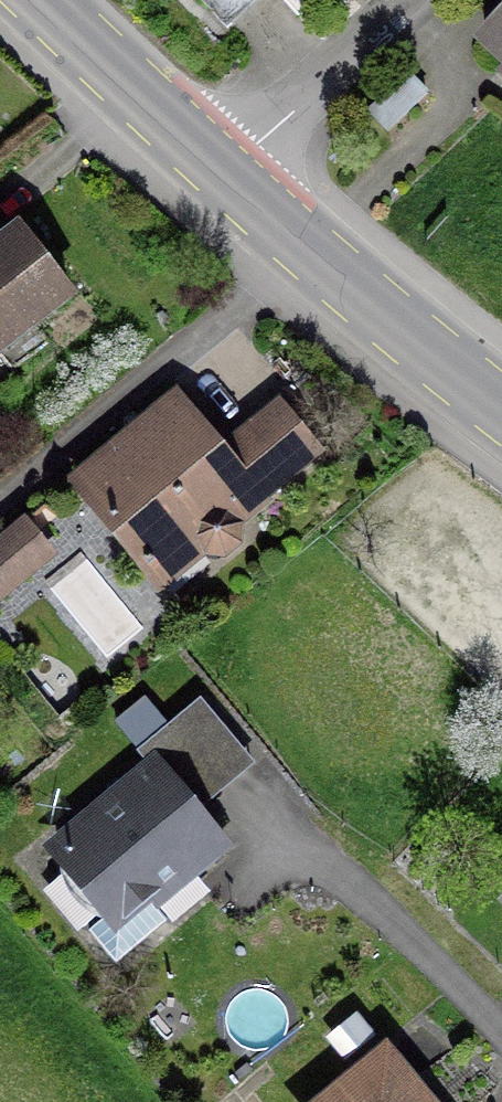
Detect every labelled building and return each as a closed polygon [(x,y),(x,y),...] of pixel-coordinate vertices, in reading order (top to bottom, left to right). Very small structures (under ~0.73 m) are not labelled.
[(222,31),(255,0),(194,0),(222,31)] [(482,41),(501,60),(501,20),(482,41)] [(383,134),(421,96),(402,76),(363,113),(383,134)] [(16,234),(0,246),(0,345),(63,296),(16,234)] [(314,454),(273,406),(214,455),(169,402),(72,483),(156,585),(199,550),(202,553),(219,555),(232,544),(233,528),(230,524),(314,454)] [(44,557),(19,527),(0,543),(0,593),(44,557)] [(161,924),(143,902),(212,846),(151,773),(54,854),(106,915),(84,934),(111,966),(161,924)] [(380,1058),(327,1101),(417,1101),(380,1058)]
